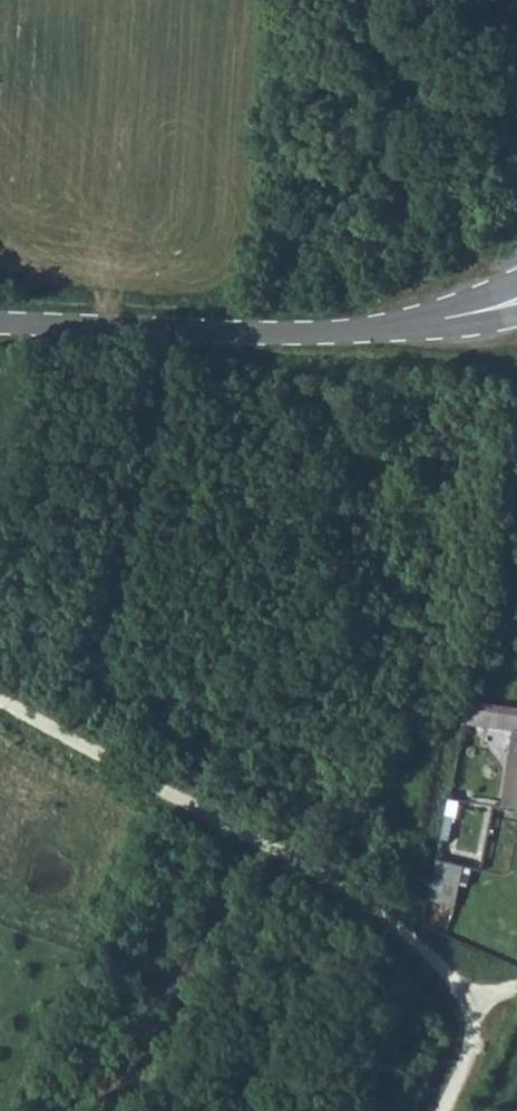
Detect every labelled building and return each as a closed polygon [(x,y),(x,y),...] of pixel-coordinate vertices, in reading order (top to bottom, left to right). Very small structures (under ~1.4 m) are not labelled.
[(468,701),(464,723),(515,730),(516,730),(516,707),(468,701)] [(504,807),(516,809),(516,753),(512,752),(504,807)] [(461,801),(449,799),(446,815),(457,816),(461,801)] [(455,907),(466,865),(436,859),(428,898),(455,907)]
